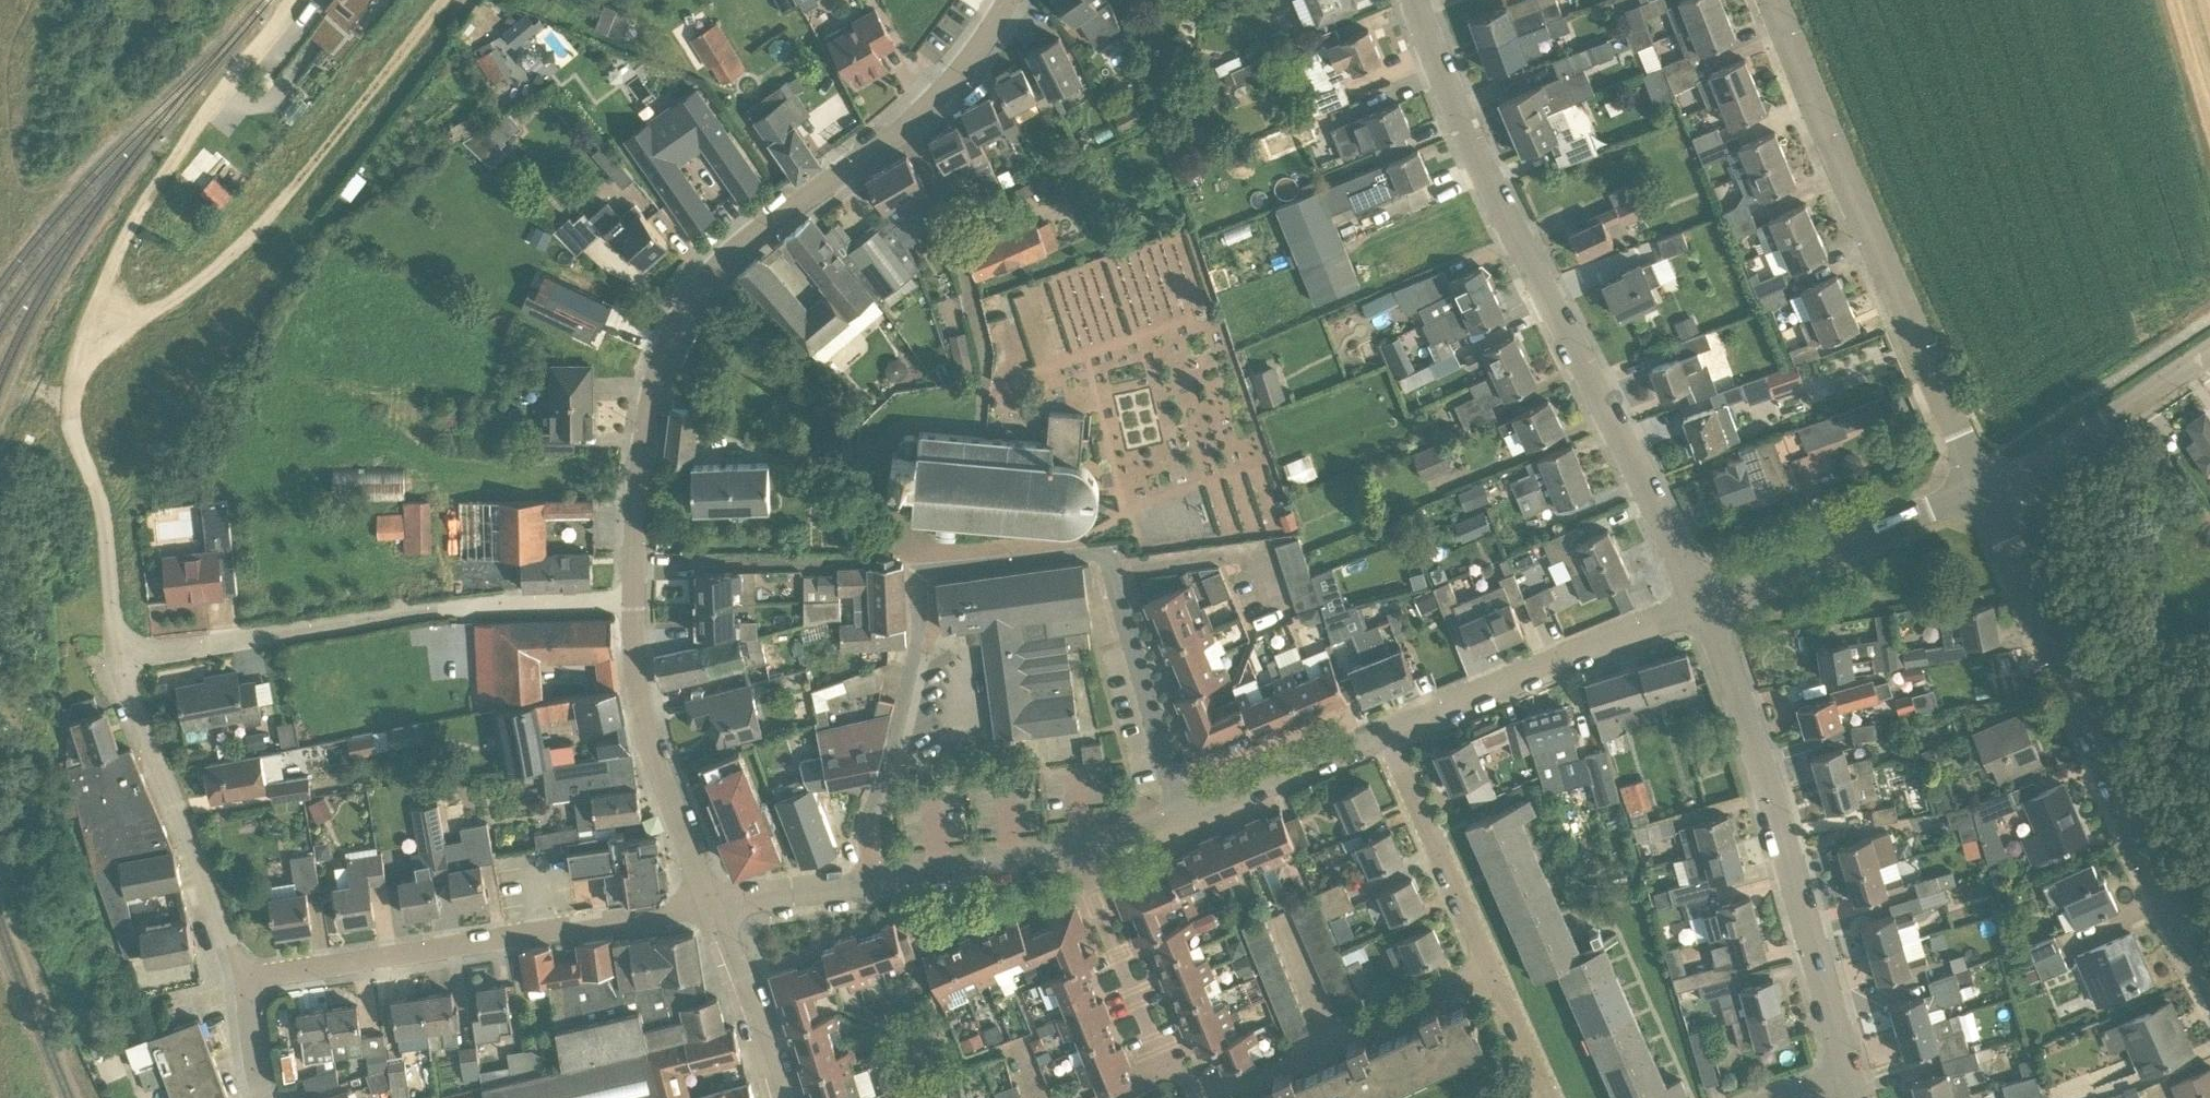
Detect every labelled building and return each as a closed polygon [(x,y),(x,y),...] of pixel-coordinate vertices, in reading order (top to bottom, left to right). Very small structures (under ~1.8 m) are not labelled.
[(326,6),(350,25),(370,0),(331,0),(326,6)] [(818,0),(799,0),(804,10),(819,2),(818,0)] [(1118,19),(1113,7),(1108,0),(1059,0),(1075,24),(1086,17),(1097,32),(1102,40),(1121,27),(1118,19)] [(1356,0),(1309,0),(1319,22),(1358,5),(1356,0)] [(1472,19),(1473,23),(1473,25),(1475,31),(1477,32),(1481,45),(1546,21),(1563,15),(1557,0),(1523,0),(1472,19)] [(1649,0),(1641,3),(1640,4),(1642,10),(1644,18),(1669,9),(1666,0),(1649,0)] [(1679,0),(1690,27),(1726,12),(1721,0),(1680,0),(1679,0)] [(630,13),(605,3),(595,28),(620,38),(630,13)] [(887,69),(879,54),(895,45),(892,38),(876,10),(855,22),(857,27),(831,41),(849,75),(853,72),(860,84),(887,69)] [(1644,18),(1642,10),(1628,15),(1633,30),(1647,25),(1644,18)] [(532,22),(525,12),(516,19),(509,14),(504,20),(510,24),(503,31),(516,46),(543,24),(538,17),(532,22)] [(1737,39),(1726,12),(1690,27),(1676,32),(1685,55),(1663,65),(1664,68),(1669,79),(1679,75),(1707,63),(1702,52),(1737,39)] [(747,67),(717,21),(690,38),(709,68),(713,66),(723,82),(747,67)] [(1551,34),(1546,21),(1481,45),(1486,58),(1485,60),(1487,66),(1489,67),(1491,71),(1526,58),(1521,45),(1551,34)] [(1633,30),(1632,31),(1639,48),(1653,42),(1647,25),(1633,30)] [(1368,28),(1341,40),(1336,27),(1294,45),(1315,96),(1300,102),(1306,119),(1308,118),(1350,101),(1340,78),(1354,72),(1354,73),(1382,61),(1368,28)] [(1081,79),(1059,37),(1029,52),(1043,79),(1043,80),(1049,92),(1065,84),(1067,86),(1081,79)] [(1600,59),(1613,54),(1606,39),(1593,45),(1600,59)] [(1600,59),(1593,45),(1552,59),(1560,76),(1501,102),(1512,128),(1563,106),(1576,100),(1564,74),(1600,59)] [(512,72),(497,46),(477,57),(492,84),(512,72)] [(1214,67),(1219,76),(1244,63),(1239,54),(1214,67)] [(1268,55),(1231,71),(1236,83),(1273,68),(1268,55)] [(1745,59),(1710,73),(1711,76),(1697,82),(1707,105),(1720,100),(1756,86),(1745,59)] [(1023,68),(996,81),(1010,107),(1012,113),(1037,100),(1043,111),(1055,105),(1051,95),(1049,92),(1043,80),(1031,85),(1023,68)] [(1676,98),(1674,92),(1670,84),(1669,79),(1664,68),(1646,76),(1659,105),(1676,98)] [(1679,75),(1669,79),(1670,84),(1674,92),(1684,88),(1679,75)] [(1756,86),(1720,100),(1730,126),(1766,111),(1756,86)] [(625,137),(679,212),(692,230),(713,215),(677,164),(704,145),(740,196),(761,181),(749,163),(696,87),(625,137)] [(822,162),(819,158),(781,103),(770,91),(747,107),(756,121),(797,179),(822,162)] [(1012,113),(1010,107),(998,113),(990,96),(964,110),(974,130),(980,142),(1005,129),(1010,139),(1023,133),(1012,113)] [(1399,102),(1350,122),(1361,150),(1411,130),(1399,102)] [(1577,136),(1563,106),(1512,128),(1524,154),(1557,140),(1563,152),(1556,155),(1561,166),(1579,158),(1570,139),(1577,136)] [(510,112),(464,139),(492,165),(508,152),(502,145),(507,142),(504,139),(515,130),(517,132),(523,127),(510,112)] [(479,129),(474,121),(471,115),(458,123),(460,127),(453,132),(458,140),(459,141),(463,138),(466,137),(479,129)] [(980,172),(992,196),(1004,190),(990,162),(980,142),(974,130),(962,136),(957,125),(931,138),(946,169),(959,162),(967,179),(980,172)] [(1698,152),(1724,141),(1718,127),(1692,137),(1698,152)] [(1738,136),(1724,141),(1698,152),(1703,164),(1727,154),(1737,177),(1751,172),(1786,157),(1775,131),(1741,145),(1738,136)] [(1373,146),(1380,163),(1409,151),(1402,134),(1377,144),(1373,146)] [(1060,156),(1064,163),(1076,157),(1072,149),(1060,156)] [(1419,149),(1344,180),(1358,212),(1382,202),(1380,196),(1401,189),(1405,187),(1406,190),(1414,187),(1413,184),(1430,177),(1419,149)] [(867,178),(886,210),(895,226),(934,203),(926,188),(907,155),(867,178)] [(1786,157),(1751,172),(1761,198),(1797,183),(1786,157)] [(1000,174),(1005,186),(1015,182),(1010,169),(1000,174)] [(1059,197),(1054,184),(1063,181),(1058,169),(1049,173),(1048,172),(1035,179),(1045,203),(1059,197)] [(367,178),(357,170),(341,191),(351,198),(367,178)] [(1005,194),(1009,203),(1039,189),(1035,179),(1005,194)] [(1638,197),(1631,183),(1609,193),(1616,207),(1586,220),(1589,225),(1570,233),(1581,256),(1614,241),(1607,225),(1621,218),(1623,223),(1640,215),(1633,199),(1638,197)] [(1300,264),(1316,302),(1360,285),(1352,265),(1320,190),(1276,208),(1295,254),(1300,264)] [(1723,211),(1729,226),(1753,215),(1747,201),(1723,211)] [(585,214),(575,222),(571,217),(555,230),(578,253),(591,243),(602,233),(599,229),(602,226),(620,246),(624,242),(644,264),(655,254),(659,255),(666,249),(666,245),(668,243),(636,205),(621,218),(608,203),(590,219),(585,214)] [(1781,245),(1782,246),(1817,230),(1805,203),(1770,219),(1770,220),(1757,225),(1753,215),(1729,226),(1734,239),(1756,229),(1766,251),(1781,245)] [(824,234),(810,218),(786,237),(800,255),(823,284),(847,264),(877,301),(918,269),(902,240),(891,221),(852,252),(832,227),(824,234)] [(552,233),(537,226),(530,242),(545,249),(552,233)] [(1038,256),(1046,251),(1058,247),(1053,231),(1041,235),(1040,230),(969,255),(977,278),(1038,256)] [(1657,239),(1663,256),(1688,248),(1682,230),(1657,239)] [(1758,298),(1782,287),(1798,280),(1793,270),(1828,255),(1817,230),(1782,246),(1789,262),(1774,269),(1776,273),(1760,279),(1757,272),(1749,275),(1758,298)] [(800,255),(786,237),(777,245),(791,262),(800,255)] [(1300,264),(1295,254),(1289,257),(1294,267),(1300,264)] [(833,331),(846,321),(826,296),(802,316),(780,283),(759,259),(757,257),(739,274),(821,363),(844,343),(833,331)] [(1656,300),(1650,287),(1640,265),(1640,264),(1626,271),(1628,275),(1619,279),(1618,277),(1609,281),(1610,283),(1605,285),(1620,316),(1656,300)] [(1411,283),(1430,321),(1445,314),(1462,306),(1494,291),(1482,266),(1446,283),(1440,272),(1411,283)] [(1801,291),(1813,317),(1848,301),(1837,275),(1801,291)] [(600,308),(604,299),(558,278),(550,295),(532,286),(522,308),(591,341),(598,326),(602,328),(609,313),(600,308)] [(1788,300),(1782,287),(1758,298),(1763,310),(1771,307),(1772,308),(1788,300)] [(1462,306),(1445,314),(1457,338),(1505,315),(1494,291),(1462,306)] [(1790,349),(1797,363),(1820,355),(1815,344),(1823,340),(1824,342),(1860,326),(1848,301),(1813,317),(1800,322),(1809,342),(1790,349)] [(1692,314),(1674,322),(1682,338),(1700,330),(1692,314)] [(1652,368),(1663,396),(1686,387),(1691,400),(1714,392),(1699,352),(1712,347),(1707,331),(1674,343),(1679,357),(1652,368)] [(964,332),(949,335),(958,378),(973,374),(964,332)] [(1422,346),(1429,361),(1453,349),(1446,334),(1422,346)] [(1488,362),(1493,373),(1470,384),(1470,385),(1526,359),(1514,334),(1466,357),(1472,370),(1488,362)] [(1855,350),(1861,379),(1887,373),(1880,344),(1855,350)] [(1461,364),(1453,349),(1429,361),(1437,375),(1461,364)] [(1538,383),(1526,359),(1470,385),(1476,398),(1456,407),(1465,429),(1488,419),(1483,409),(1538,383)] [(1797,364),(1766,375),(1773,395),(1804,384),(1797,364)] [(541,450),(573,450),(573,433),(593,432),(593,412),(590,412),(590,402),(593,402),(592,365),(553,366),(553,433),(541,433),(541,450)] [(1275,366),(1251,373),(1262,405),(1286,397),(1275,366)] [(1411,372),(1399,378),(1405,390),(1417,385),(1411,372)] [(1716,393),(1721,405),(1688,417),(1692,428),(1688,429),(1690,434),(1688,435),(1693,450),(1695,449),(1697,454),(1729,442),(1740,438),(1727,403),(1747,395),(1742,383),(1716,393)] [(1549,400),(1515,416),(1516,418),(1499,425),(1503,434),(1519,426),(1529,446),(1563,430),(1555,412),(1550,415),(1545,404),(1550,401),(1549,400)] [(696,408),(673,405),(666,463),(668,464),(669,459),(691,463),(696,408)] [(1099,488),(1098,486),(1097,483),(1095,479),(1094,476),(1092,474),(1090,472),(1088,469),(1084,466),(1081,465),(1085,414),(1050,411),(1048,442),(986,437),(920,432),(920,439),(918,439),(917,437),(916,436),(915,436),(913,435),(911,435),(909,435),(907,435),(906,436),(904,437),(903,438),(901,440),(901,441),(900,443),(900,444),(899,451),(894,451),(892,476),(897,477),(895,497),(896,501),(897,503),(898,504),(899,505),(900,506),(901,507),(903,508),(905,508),(908,508),(909,507),(912,506),(914,506),(913,516),(939,518),(938,530),(937,529),(936,535),(956,537),(956,531),(955,531),(956,519),(1064,528),(1068,528),(1072,528),(1076,527),(1080,525),(1082,524),(1084,523),(1087,521),(1089,519),(1092,516),(1094,512),(1096,510),(1097,507),(1098,503),(1099,501),(1099,497),(1099,495),(1099,492),(1099,488)] [(1847,415),(1851,426),(1862,422),(1858,411),(1847,415)] [(1841,412),(1800,427),(1807,449),(1849,433),(1841,412)] [(2184,434),(2209,475),(2209,439),(2201,424),(2184,434)] [(1779,450),(1775,436),(1740,448),(1743,456),(1728,461),(1731,468),(1716,473),(1726,501),(1735,498),(1737,505),(1745,506),(1752,505),(1760,504),(1766,502),(1773,499),(1783,492),(1791,484),(1779,450)] [(1453,468),(1441,440),(1412,452),(1423,480),(1453,468)] [(1510,481),(1516,495),(1583,469),(1573,444),(1539,457),(1526,463),(1530,473),(1510,481)] [(1285,463),(1293,485),(1317,474),(1310,454),(1285,463)] [(770,507),(769,462),(693,465),(695,509),(770,507)] [(405,466),(334,468),(335,501),(406,500),(405,466)] [(1583,469),(1516,495),(1524,514),(1556,498),(1559,506),(1593,493),(1583,469)] [(1465,510),(1491,500),(1483,482),(1457,492),(1465,510)] [(524,588),(527,588),(591,586),(590,552),(543,554),(541,518),(595,517),(594,499),(460,503),(462,558),(523,555),(524,588)] [(202,504),(204,522),(230,520),(227,501),(202,504)] [(1408,513),(1414,529),(1429,523),(1422,507),(1408,513)] [(1286,512),(1280,515),(1285,530),(1290,528),(1298,525),(1292,510),(1286,512)] [(1484,511),(1470,517),(1477,534),(1491,528),(1484,511)] [(393,536),(392,514),(379,515),(380,537),(393,536)] [(1563,558),(1565,563),(1571,576),(1573,575),(1620,554),(1608,529),(1584,540),(1577,526),(1542,541),(1553,562),(1563,558)] [(1280,558),(1303,551),(1299,538),(1276,545),(1280,558)] [(218,550),(166,556),(171,602),(223,596),(218,550)] [(1284,571),(1307,564),(1303,551),(1280,558),(1284,571)] [(839,587),(839,591),(839,593),(854,592),(856,623),(840,624),(841,649),(907,646),(903,563),(894,563),(894,554),(878,555),(879,564),(870,564),(870,567),(838,569),(838,575),(839,587)] [(1580,589),(1578,590),(1583,600),(1631,578),(1620,554),(1573,575),(1580,589)] [(1507,575),(1513,572),(1507,558),(1501,561),(1507,575)] [(1047,636),(1066,633),(1092,629),(1087,587),(1092,587),(1089,563),(937,584),(943,629),(965,626),(1028,616),(1028,618),(1044,615),(1047,636)] [(1289,584),(1312,577),(1307,564),(1284,571),(1289,584)] [(1213,602),(1231,594),(1221,570),(1202,578),(1213,602)] [(756,602),(755,571),(697,573),(698,603),(734,601),(756,602)] [(1411,576),(1414,589),(1427,585),(1423,573),(1411,576)] [(1502,585),(1493,589),(1479,595),(1500,644),(1524,634),(1512,605),(1524,601),(1534,623),(1524,598),(1513,573),(1499,579),(1502,585)] [(840,600),(839,593),(839,591),(819,591),(818,575),(805,575),(805,601),(809,601),(827,601),(840,600)] [(819,591),(839,591),(839,587),(838,575),(818,575),(819,591)] [(1293,597),(1316,590),(1312,577),(1289,584),(1293,597)] [(1474,654),(1500,644),(1479,595),(1458,603),(1449,581),(1439,585),(1432,586),(1444,613),(1455,608),(1474,654)] [(1634,606),(1623,583),(1611,588),(1622,611),(1634,606)] [(1201,607),(1195,594),(1191,584),(1145,603),(1149,614),(1154,612),(1160,625),(1201,607)] [(1524,598),(1534,623),(1549,617),(1543,603),(1555,598),(1550,586),(1524,598)] [(1320,603),(1316,590),(1293,597),(1297,610),(1320,603)] [(840,619),(840,600),(827,601),(809,601),(808,613),(817,612),(818,622),(829,619),(840,619)] [(734,601),(698,603),(696,603),(697,634),(718,633),(718,641),(739,636),(739,638),(757,637),(757,621),(741,622),(741,617),(735,617),(734,601)] [(1944,615),(1947,631),(1950,643),(1926,647),(1928,662),(1963,656),(1961,645),(1999,638),(1992,604),(1978,606),(1978,605),(1973,606),(1973,607),(1960,610),(1960,612),(1944,615)] [(1378,696),(1389,692),(1364,629),(1356,606),(1324,614),(1332,642),(1351,635),(1362,663),(1350,667),(1364,701),(1368,700),(1371,701),(1376,699),(1378,696)] [(1211,631),(1206,620),(1201,607),(1160,625),(1165,637),(1160,639),(1164,649),(1211,631)] [(1411,633),(1401,607),(1387,612),(1397,638),(1411,633)] [(1309,623),(1321,620),(1317,608),(1300,614),(1302,619),(1309,623)] [(985,641),(990,679),(998,738),(1079,727),(1066,633),(1047,636),(1044,615),(1028,618),(1028,616),(965,626),(966,633),(977,642),(985,641)] [(615,654),(612,621),(612,619),(477,623),(481,699),(539,695),(537,659),(615,654)] [(1377,624),(1364,629),(1389,692),(1402,687),(1405,688),(1410,686),(1411,683),(1415,681),(1401,648),(1389,653),(1377,624)] [(1211,631),(1164,649),(1169,660),(1174,658),(1179,670),(1210,658),(1205,644),(1215,640),(1211,631)] [(655,657),(660,684),(695,675),(697,680),(712,675),(767,661),(761,637),(757,637),(739,638),(739,636),(718,641),(718,642),(655,657)] [(1883,668),(1881,654),(1861,657),(1852,659),(1849,642),(1818,646),(1823,677),(1883,668)] [(1898,667),(1895,651),(1894,642),(1880,645),(1881,654),(1883,668),(1883,669),(1898,667)] [(1276,649),(1279,661),(1300,656),(1297,644),(1276,649)] [(1904,650),(1895,651),(1898,667),(1906,666),(1928,662),(1926,647),(1904,650)] [(1586,681),(1596,714),(1613,709),(1697,685),(1687,651),(1640,665),(1586,681)] [(1338,706),(1349,702),(1330,655),(1319,660),(1323,670),(1311,675),(1323,706),(1336,701),(1338,706)] [(1278,666),(1282,675),(1302,721),(1312,717),(1310,712),(1323,706),(1311,675),(1303,656),(1278,666)] [(1177,699),(1181,697),(1208,687),(1231,677),(1226,667),(1216,671),(1210,658),(1179,670),(1184,683),(1179,685),(1183,695),(1175,698),(1177,704),(1179,703),(1177,699)] [(783,660),(767,664),(770,677),(786,673),(783,660)] [(1901,667),(1903,679),(1921,677),(1920,665),(1901,667)] [(845,679),(849,692),(850,698),(883,689),(879,666),(845,679)] [(246,725),(262,722),(259,703),(255,681),(240,684),(237,671),(218,675),(218,679),(178,686),(186,728),(187,727),(190,742),(209,738),(206,724),(244,717),(246,725)] [(1264,695),(1277,726),(1290,720),(1292,725),(1302,721),(1282,675),(1272,679),(1277,690),(1264,695)] [(599,690),(619,687),(618,679),(598,683),(599,690)] [(829,785),(876,776),(895,702),(880,698),(874,715),(830,726),(823,700),(849,692),(845,679),(813,690),(820,721),(816,724),(822,745),(824,758),(829,785)] [(1889,680),(1875,684),(1874,680),(1832,691),(1833,696),(1798,706),(1806,733),(1843,723),(1839,710),(1879,699),(1879,698),(1893,694),(1889,680)] [(762,731),(750,683),(687,699),(694,727),(707,724),(706,719),(714,718),(720,742),(762,731)] [(619,687),(599,690),(497,709),(507,770),(543,765),(551,764),(548,746),(543,744),(539,719),(566,715),(565,713),(579,710),(585,717),(586,726),(625,719),(619,687)] [(1194,729),(1189,731),(1198,753),(1217,708),(1208,687),(1181,697),(1194,729)] [(1236,694),(1238,699),(1249,726),(1251,729),(1246,731),(1247,732),(1251,730),(1255,741),(1266,736),(1264,731),(1277,726),(1264,695),(1251,700),(1247,690),(1236,694)] [(1916,708),(1912,694),(1897,698),(1902,711),(1916,708)] [(100,711),(97,702),(95,696),(72,703),(72,707),(64,707),(65,723),(72,721),(79,746),(68,758),(71,768),(70,768),(70,771),(132,749),(131,748),(119,751),(105,710),(100,711)] [(1198,753),(1219,744),(1217,738),(1249,726),(1238,699),(1217,708),(1198,753)] [(1567,787),(1560,762),(1579,757),(1574,742),(1576,741),(1579,736),(1577,728),(1573,726),(1571,726),(1566,706),(1525,717),(1546,793),(1567,787)] [(2035,707),(1975,733),(1988,764),(1993,762),(2000,779),(2041,762),(2027,730),(2042,723),(2035,707)] [(1487,774),(1478,754),(1509,740),(1514,755),(1533,750),(1524,718),(1505,724),(1472,739),(1471,738),(1436,753),(1452,790),(1487,774)] [(1624,732),(1621,720),(1600,726),(1603,738),(1608,754),(1631,747),(1627,731),(1624,732)] [(1883,735),(1882,726),(1881,723),(1875,724),(1875,722),(1851,726),(1853,741),(1883,735)] [(376,750),(376,749),(392,746),(391,742),(395,741),(396,748),(419,743),(419,740),(426,738),(423,724),(373,733),(352,737),(355,754),(376,750)] [(246,734),(248,750),(267,747),(265,732),(246,734)] [(599,757),(631,753),(628,737),(596,742),(599,757)] [(1102,743),(1099,743),(1082,745),(1084,760),(1104,758),(1102,743)] [(1812,756),(1820,784),(1872,769),(1869,756),(1847,762),(1842,747),(1812,756)] [(1934,748),(1918,754),(1924,770),(1940,764),(1934,748)] [(70,771),(84,832),(125,821),(156,808),(132,749),(70,771)] [(1584,755),(1588,769),(1598,805),(1619,799),(1605,749),(1584,755)] [(783,854),(768,818),(740,750),(700,766),(713,798),(709,800),(723,835),(720,837),(731,863),(746,869),(783,854)] [(268,788),(271,787),(270,779),(285,778),(279,751),(205,764),(211,800),(268,789),(268,788)] [(551,764),(543,765),(547,799),(575,796),(579,825),(535,834),(537,845),(568,840),(597,835),(610,833),(609,826),(615,825),(614,819),(642,815),(638,787),(635,787),(631,753),(599,757),(551,764)] [(806,777),(776,786),(804,865),(837,853),(836,850),(835,851),(812,789),(829,785),(824,758),(800,761),(806,777)] [(416,779),(431,777),(429,762),(415,764),(416,779)] [(1876,782),(1872,769),(1820,784),(1828,811),(1859,802),(1854,788),(1876,782)] [(274,800),(312,795),(309,775),(271,780),(274,800)] [(1622,786),(1630,812),(1634,825),(1650,820),(1646,807),(1642,808),(1634,782),(1622,786)] [(1350,825),(1382,811),(1369,783),(1337,797),(1350,825)] [(2085,836),(2071,801),(2063,783),(2025,799),(2037,830),(2020,837),(2030,861),(2065,846),(2065,848),(2070,846),(2069,844),(2086,837),(2085,836)] [(1989,818),(2018,807),(2010,790),(1976,803),(1983,821),(1989,818)] [(1953,805),(1947,792),(1933,798),(1939,812),(1953,805)] [(334,814),(325,796),(309,804),(319,823),(334,814)] [(1488,871),(1492,869),(1529,852),(1514,819),(1535,810),(1530,799),(1492,816),(1491,814),(1468,824),(1476,844),(1480,842),(1486,855),(1482,857),(1488,871)] [(418,878),(401,881),(408,915),(440,909),(434,880),(452,876),(450,869),(445,842),(438,804),(412,809),(420,853),(414,854),(418,878)] [(1872,808),(1874,823),(1898,819),(1895,804),(1872,808)] [(1977,823),(1972,805),(1946,810),(1951,827),(1959,826),(1962,841),(1981,836),(1977,823)] [(174,851),(175,850),(156,808),(125,821),(84,832),(93,867),(121,862),(174,851)] [(1280,852),(1295,846),(1285,820),(1282,813),(1268,819),(1266,814),(1256,818),(1275,865),(1284,861),(1280,852)] [(1680,829),(1683,841),(1688,856),(1705,851),(1736,843),(1728,814),(1698,822),(1697,824),(1680,829)] [(1299,815),(1285,820),(1295,846),(1296,848),(1310,843),(1299,815)] [(1275,865),(1256,818),(1246,822),(1248,827),(1235,833),(1247,865),(1261,859),(1265,869),(1275,865)] [(1676,832),(1673,818),(1634,829),(1637,842),(1650,838),(1651,840),(1676,832)] [(1983,821),(1977,823),(1981,836),(1983,845),(1994,833),(1989,818),(1983,821)] [(493,852),(487,822),(461,827),(463,839),(445,842),(450,869),(452,876),(457,906),(488,900),(480,855),(493,852)] [(597,835),(568,840),(573,874),(586,873),(605,870),(610,904),(663,896),(662,892),(666,887),(670,886),(665,851),(660,851),(658,835),(636,838),(627,840),(626,831),(610,833),(597,835)] [(1359,845),(1366,842),(1361,831),(1341,840),(1346,850),(1359,845)] [(1359,845),(1371,872),(1403,858),(1391,831),(1366,842),(1359,845)] [(1897,859),(1892,842),(1889,831),(1838,846),(1847,874),(1879,864),(1897,859)] [(1234,871),(1247,865),(1235,833),(1222,838),(1221,833),(1210,837),(1229,884),(1238,880),(1234,871)] [(1219,888),(1229,884),(1210,837),(1200,841),(1202,846),(1189,852),(1201,884),(1215,878),(1219,888)] [(1964,845),(1968,857),(1982,853),(1978,840),(1964,845)] [(1718,892),(1714,879),(1743,871),(1736,843),(1705,851),(1709,866),(1692,871),(1695,884),(1691,884),(1672,889),(1676,904),(1686,901),(1695,899),(1718,892)] [(175,850),(174,851),(121,862),(93,867),(105,899),(182,884),(175,850)] [(354,884),(337,887),(342,924),(375,919),(369,882),(386,880),(382,852),(350,857),(354,884)] [(1198,913),(1192,899),(1188,889),(1201,884),(1189,852),(1177,857),(1174,852),(1164,856),(1172,876),(1183,903),(1189,917),(1198,913)] [(1541,879),(1529,852),(1492,869),(1498,882),(1494,884),(1500,897),(1504,896),(1541,879)] [(291,857),(297,893),(272,897),(274,911),(272,911),(273,916),(275,916),(278,934),(312,928),(306,891),(321,889),(315,853),(291,857)] [(2076,929),(2107,915),(2107,914),(2118,909),(2110,890),(2105,892),(2092,863),(2043,884),(2053,907),(2064,902),(2076,929)] [(1855,902),(1906,887),(1902,875),(1884,880),(1879,864),(1847,874),(1855,902)] [(1918,895),(1947,887),(1956,884),(1952,870),(1914,881),(1918,895)] [(1112,888),(1163,911),(1183,903),(1172,876),(1140,889),(1136,879),(1112,888)] [(1380,892),(1392,920),(1424,906),(1412,878),(1380,892)] [(1541,879),(1504,896),(1510,909),(1506,911),(1512,924),(1516,922),(1553,906),(1541,879)] [(1278,906),(1289,901),(1281,881),(1271,885),(1270,885),(1278,906)] [(1316,894),(1317,896),(1321,906),(1349,894),(1343,882),(1316,894)] [(149,963),(196,954),(182,884),(105,899),(127,956),(146,952),(149,963)] [(1947,887),(1918,895),(1908,898),(1911,910),(1862,924),(1870,952),(1903,943),(1898,926),(1916,921),(1913,913),(1924,909),(1923,908),(1951,900),(1947,887)] [(1122,912),(1132,908),(1145,939),(1171,929),(1163,911),(1112,888),(1122,912)] [(1657,894),(1660,908),(1675,904),(1671,890),(1657,894)] [(1758,925),(1750,897),(1721,905),(1718,892),(1695,899),(1686,901),(1690,916),(1703,912),(1711,939),(1758,925)] [(1321,906),(1322,909),(1326,918),(1354,906),(1349,894),(1321,906)] [(1322,909),(1321,906),(1317,896),(1290,908),(1296,920),(1322,909)] [(1036,963),(1055,956),(1076,903),(1052,913),(1057,923),(1025,936),(1036,963)] [(1076,903),(1055,956),(1062,973),(1088,963),(1075,931),(1085,927),(1076,903)] [(1524,951),(1528,949),(1565,932),(1553,906),(1516,922),(1522,936),(1518,937),(1524,951)] [(1326,918),(1322,909),(1296,920),(1301,932),(1327,921),(1326,918)] [(1213,912),(1192,920),(1197,932),(1218,923),(1213,912)] [(1340,915),(1330,920),(1334,929),(1345,925),(1340,915)] [(995,932),(1013,973),(1026,967),(1036,963),(1025,936),(1017,917),(1006,921),(1008,926),(995,932)] [(1261,919),(1243,927),(1241,928),(1246,940),(1267,932),(1261,919)] [(1136,943),(1135,942),(1134,942),(1135,945),(1145,941),(1150,950),(1155,948),(1160,961),(1189,948),(1183,935),(1195,931),(1190,920),(1171,929),(1145,939),(1136,943)] [(1301,932),(1307,945),(1333,933),(1327,921),(1301,932)] [(871,935),(883,967),(916,956),(908,936),(899,938),(894,922),(883,926),(885,931),(871,935)] [(1595,943),(1603,939),(1600,933),(1596,923),(1588,927),(1593,937),(1595,943)] [(1734,961),(1734,962),(1766,954),(1758,925),(1711,939),(1707,940),(1715,966),(1687,973),(1673,977),(1677,990),(1708,982),(1708,983),(1738,975),(1722,979),(1718,966),(1734,961)] [(1401,940),(1413,968),(1445,953),(1433,926),(1401,940)] [(694,981),(701,980),(700,974),(701,973),(694,931),(658,937),(658,936),(632,940),(631,939),(614,942),(613,937),(579,943),(582,961),(584,976),(586,976),(587,978),(549,984),(549,985),(550,985),(564,1068),(606,1058),(615,1055),(641,1049),(647,1047),(651,1046),(725,1027),(718,997),(699,1002),(694,981)] [(970,936),(990,982),(1013,973),(995,932),(982,937),(980,932),(970,936)] [(1252,953),(1272,944),(1267,932),(1246,940),(1252,953)] [(1565,932),(1528,949),(1534,962),(1530,964),(1536,977),(1558,967),(1576,958),(1565,932)] [(2152,981),(2142,958),(2131,932),(2078,955),(2098,1003),(2152,981)] [(1307,945),(1312,957),(1338,945),(1333,933),(1307,945)] [(857,934),(846,938),(862,984),(872,981),(869,971),(883,967),(871,935),(858,939),(857,934)] [(2033,961),(2060,949),(2054,935),(2027,947),(2033,961)] [(962,945),(949,951),(962,982),(976,976),(980,986),(990,982),(970,936),(960,940),(962,945)] [(852,988),(862,984),(846,938),(836,941),(837,946),(823,950),(825,957),(826,958),(835,982),(849,977),(852,988)] [(1226,943),(1231,956),(1244,951),(1239,938),(1226,943)] [(1878,981),(1929,966),(1926,954),(1908,959),(1903,943),(1870,952),(1878,981)] [(1257,965),(1278,956),(1272,944),(1252,953),(1257,965)] [(584,976),(582,961),(565,963),(566,966),(554,968),(550,945),(523,950),(530,988),(549,985),(549,984),(587,978),(586,976),(584,976)] [(1312,957),(1318,969),(1344,957),(1338,945),(1312,957)] [(1194,962),(1189,948),(1160,961),(1165,974),(1160,976),(1164,986),(1209,966),(1205,957),(1194,962)] [(1574,992),(1611,975),(1600,950),(1599,949),(1582,957),(1582,955),(1576,958),(1558,967),(1564,980),(1568,978),(1574,992)] [(2068,968),(2060,949),(2033,961),(2041,979),(2068,968)] [(969,998),(962,982),(949,951),(936,956),(934,951),(923,955),(942,1001),(948,999),(950,1006),(969,998)] [(1255,975),(1246,954),(1235,958),(1240,971),(1242,971),(1245,979),(1255,975)] [(1950,959),(1954,972),(1968,968),(1963,955),(1950,959)] [(1262,978),(1283,969),(1278,956),(1257,965),(1262,978)] [(1098,957),(1097,958),(1097,959),(1088,963),(1062,973),(1043,982),(1047,992),(1057,988),(1063,1001),(1093,989),(1088,976),(1093,974),(1089,964),(1099,960),(1098,957)] [(1349,969),(1347,965),(1344,957),(1318,969),(1323,981),(1349,969)] [(826,958),(827,962),(794,972),(793,967),(770,974),(814,996),(837,989),(835,982),(826,958)] [(1347,965),(1349,969),(1355,982),(1359,992),(1372,986),(1360,960),(1347,965)] [(1025,968),(1031,983),(1045,977),(1039,963),(1025,968)] [(1213,976),(1209,966),(1164,986),(1169,996),(1174,994),(1179,1007),(1208,994),(1202,980),(1213,976)] [(1970,968),(1956,971),(1959,982),(1973,978),(1970,968)] [(1268,990),(1289,981),(1283,969),(1262,978),(1268,990)] [(1355,982),(1349,969),(1323,981),(1328,993),(1355,982)] [(1963,999),(1962,996),(1956,972),(1928,982),(1932,993),(1891,1005),(1898,1031),(1933,1021),(1929,1009),(1963,999)] [(777,996),(783,995),(793,1027),(821,1018),(814,996),(770,974),(777,996)] [(1611,975),(1574,992),(1570,993),(1576,1007),(1580,1005),(1586,1018),(1622,1002),(1611,975)] [(1732,1020),(1732,1021),(1781,1007),(1773,979),(1742,987),(1738,975),(1708,983),(1712,996),(1719,995),(1726,1021),(1732,1020)] [(990,984),(996,996),(1006,992),(1000,979),(990,984)] [(1273,1003),(1294,994),(1289,981),(1268,990),(1273,1003)] [(1359,992),(1355,982),(1328,993),(1334,1005),(1360,994),(1359,992)] [(473,1018),(477,1041),(502,1038),(501,1032),(513,1031),(510,1014),(511,1014),(507,984),(478,988),(482,1017),(473,1018)] [(1022,991),(1026,1000),(1039,995),(1035,986),(1022,991)] [(1057,1018),(1062,1028),(1108,1009),(1103,999),(1098,1001),(1093,989),(1063,1001),(1068,1014),(1057,1018)] [(423,996),(429,1045),(430,1048),(446,1046),(460,1044),(457,1025),(460,1025),(458,1008),(455,1009),(452,992),(423,996)] [(1214,1007),(1208,994),(1179,1007),(1184,1020),(1179,1022),(1183,1032),(1229,1012),(1225,1003),(1214,1007)] [(1278,1015),(1300,1006),(1294,994),(1273,1003),(1278,1015)] [(1360,994),(1334,1005),(1339,1018),(1365,1006),(1360,994)] [(393,1000),(400,1049),(429,1045),(423,996),(393,1000)] [(882,999),(868,1004),(872,1014),(886,1010),(882,999)] [(1622,1002),(1586,1018),(1582,1020),(1588,1033),(1591,1032),(1597,1045),(1634,1029),(1622,1002)] [(2192,1050),(2178,1018),(2170,1002),(2101,1033),(2109,1052),(2133,1041),(2146,1071),(2192,1050)] [(370,1074),(389,1067),(388,1061),(387,1061),(384,1033),(362,1036),(360,1026),(358,1004),(329,1008),(333,1041),(335,1058),(362,1054),(363,1055),(367,1055),(370,1074)] [(1398,1034),(1418,1078),(1487,1047),(1476,1022),(1479,1021),(1476,1014),(1473,1015),(1467,1004),(1442,1015),(1438,1005),(1421,1013),(1425,1022),(1398,1034)] [(1284,1028),(1306,1019),(1300,1006),(1278,1015),(1284,1028)] [(1781,1007),(1732,1021),(1737,1036),(1740,1048),(1789,1036),(1781,1007)] [(306,1062),(317,1061),(318,1073),(303,1078),(309,1094),(338,1083),(335,1058),(333,1041),(329,1008),(299,1012),(306,1062)] [(1108,1009),(1062,1028),(1066,1038),(1076,1034),(1081,1047),(1112,1035),(1107,1022),(1112,1020),(1108,1009)] [(957,1011),(950,1013),(953,1022),(960,1020),(957,1011)] [(1208,1049),(1228,1040),(1222,1026),(1233,1022),(1229,1012),(1183,1032),(1188,1042),(1193,1040),(1198,1053),(1208,1049)] [(821,1018),(793,1027),(789,1029),(787,1021),(785,1022),(791,1040),(797,1039),(801,1052),(833,1041),(829,1028),(839,1024),(836,1014),(821,1018)] [(1933,1021),(1898,1031),(1906,1057),(1938,1047),(1941,1060),(1969,1052),(1963,1028),(1954,1030),(1950,1015),(1933,1021)] [(200,1019),(179,1026),(150,1036),(158,1057),(159,1061),(167,1083),(173,1097),(229,1097),(200,1019)] [(1311,1031),(1306,1019),(1284,1028),(1289,1040),(1311,1031)] [(989,1043),(1005,1037),(999,1022),(983,1028),(989,1043)] [(735,1027),(726,1029),(647,1049),(660,1097),(688,1097),(690,1097),(683,1069),(742,1054),(735,1027)] [(1703,1028),(1689,1032),(1698,1060),(1711,1056),(1703,1028)] [(1228,1040),(1208,1049),(1212,1059),(1217,1057),(1223,1070),(1253,1058),(1248,1044),(1258,1039),(1254,1029),(1228,1040)] [(1603,1058),(1609,1072),(1646,1055),(1634,1029),(1597,1045),(1594,1047),(1600,1060),(1603,1058)] [(968,1050),(983,1044),(979,1034),(964,1040),(968,1050)] [(1418,1078),(1398,1034),(1370,1047),(1366,1037),(1348,1045),(1353,1055),(1321,1069),(1334,1097),(1372,1097),(1418,1078)] [(1087,1060),(1076,1064),(1080,1074),(1126,1055),(1122,1045),(1117,1047),(1112,1035),(1081,1047),(1087,1060)] [(1791,1044),(1789,1036),(1775,1039),(1777,1048),(1791,1044)] [(1041,1037),(1031,1041),(1035,1051),(1045,1047),(1041,1037)] [(100,1038),(91,1041),(96,1055),(106,1052),(100,1038)] [(803,1077),(851,1062),(847,1052),(838,1055),(833,1041),(801,1052),(805,1065),(800,1066),(803,1077)] [(1982,1049),(1981,1043),(1972,1045),(1973,1051),(1976,1050),(1982,1049)] [(477,1047),(459,1049),(463,1082),(481,1079),(477,1047)] [(647,1049),(647,1047),(641,1049),(615,1055),(606,1058),(564,1068),(544,1072),(530,1076),(512,1080),(483,1087),(486,1097),(660,1097),(647,1049)] [(530,1076),(526,1050),(525,1049),(508,1052),(512,1080),(530,1076)] [(526,1050),(530,1076),(544,1072),(542,1054),(532,1049),(526,1050)] [(1037,1054),(1041,1064),(1051,1060),(1047,1050),(1037,1054)] [(1918,1097),(1956,1097),(1972,1093),(1965,1070),(1980,1066),(1976,1050),(1973,1051),(1969,1052),(1941,1060),(1945,1072),(1913,1082),(1918,1097)] [(282,1052),(286,1079),(298,1078),(295,1051),(282,1052)] [(1126,1055),(1080,1074),(1085,1084),(1095,1080),(1100,1094),(1131,1081),(1126,1068),(1131,1066),(1126,1055)] [(1609,1072),(1606,1073),(1612,1087),(1615,1085),(1621,1097),(1669,1097),(1686,1090),(1681,1079),(1661,1088),(1646,1055),(1609,1072)] [(389,1067),(392,1086),(394,1097),(411,1097),(405,1059),(388,1061),(389,1067)] [(2020,1062),(2024,1078),(2036,1075),(2031,1059),(2020,1062)] [(167,1083),(159,1061),(138,1068),(146,1090),(167,1083)] [(853,1072),(854,1072),(851,1062),(803,1077),(806,1088),(812,1086),(815,1097),(862,1097),(853,1072)] [(1080,1074),(1076,1064),(1064,1069),(1069,1079),(1080,1074)] [(372,1092),(382,1089),(392,1086),(389,1067),(370,1074),(366,1075),(372,1092)] [(2173,1085),(2179,1097),(2209,1097),(2209,1068),(2173,1085)] [(1321,1069),(1296,1080),(1291,1070),(1274,1078),(1278,1088),(1256,1097),(1334,1097),(1321,1069)] [(880,1075),(884,1090),(899,1086),(894,1071),(880,1075)] [(2036,1075),(2024,1078),(2002,1085),(2006,1097),(2042,1097),(2036,1075)] [(421,1086),(423,1097),(433,1097),(438,1097),(435,1083),(421,1086)] [(750,1083),(694,1097),(755,1097),(750,1083)] [(1014,1084),(995,1091),(997,1097),(1017,1097),(1023,1096),(1018,1083),(1014,1084)]
